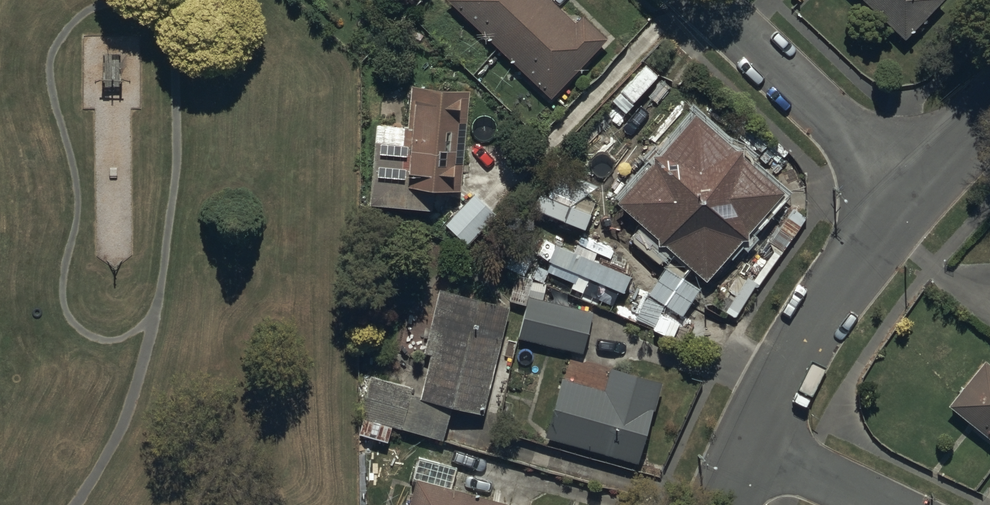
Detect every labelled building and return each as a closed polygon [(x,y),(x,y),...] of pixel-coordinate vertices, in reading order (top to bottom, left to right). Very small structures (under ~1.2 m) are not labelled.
[(548,96),(606,36),(584,14),(575,24),(550,0),(448,0),(548,96)] [(907,40),(945,0),(864,0),(907,40)] [(469,91),(411,86),(407,130),(377,127),(369,206),(432,212),(434,191),(459,193),(469,91)] [(693,114),(615,201),(706,282),(784,194),(693,114)] [(476,194),(445,224),(465,245),(496,215),(476,194)] [(629,275),(544,241),(536,259),(621,294),(629,275)] [(532,282),(517,338),(582,355),(593,313),(542,300),(546,286),(532,282)] [(512,309),(442,288),(423,351),(432,354),(419,395),(410,393),(411,388),(370,376),(358,416),(364,417),(359,432),(386,440),(390,428),(440,442),(450,407),(480,416),(484,405),(500,410),(512,370),(496,365),(512,309)] [(950,406),(989,438),(989,365),(985,362),(950,406)] [(561,378),(544,438),(636,464),(659,384),(608,369),(602,389),(561,378)] [(416,483),(410,504),(504,504),(416,483)]
